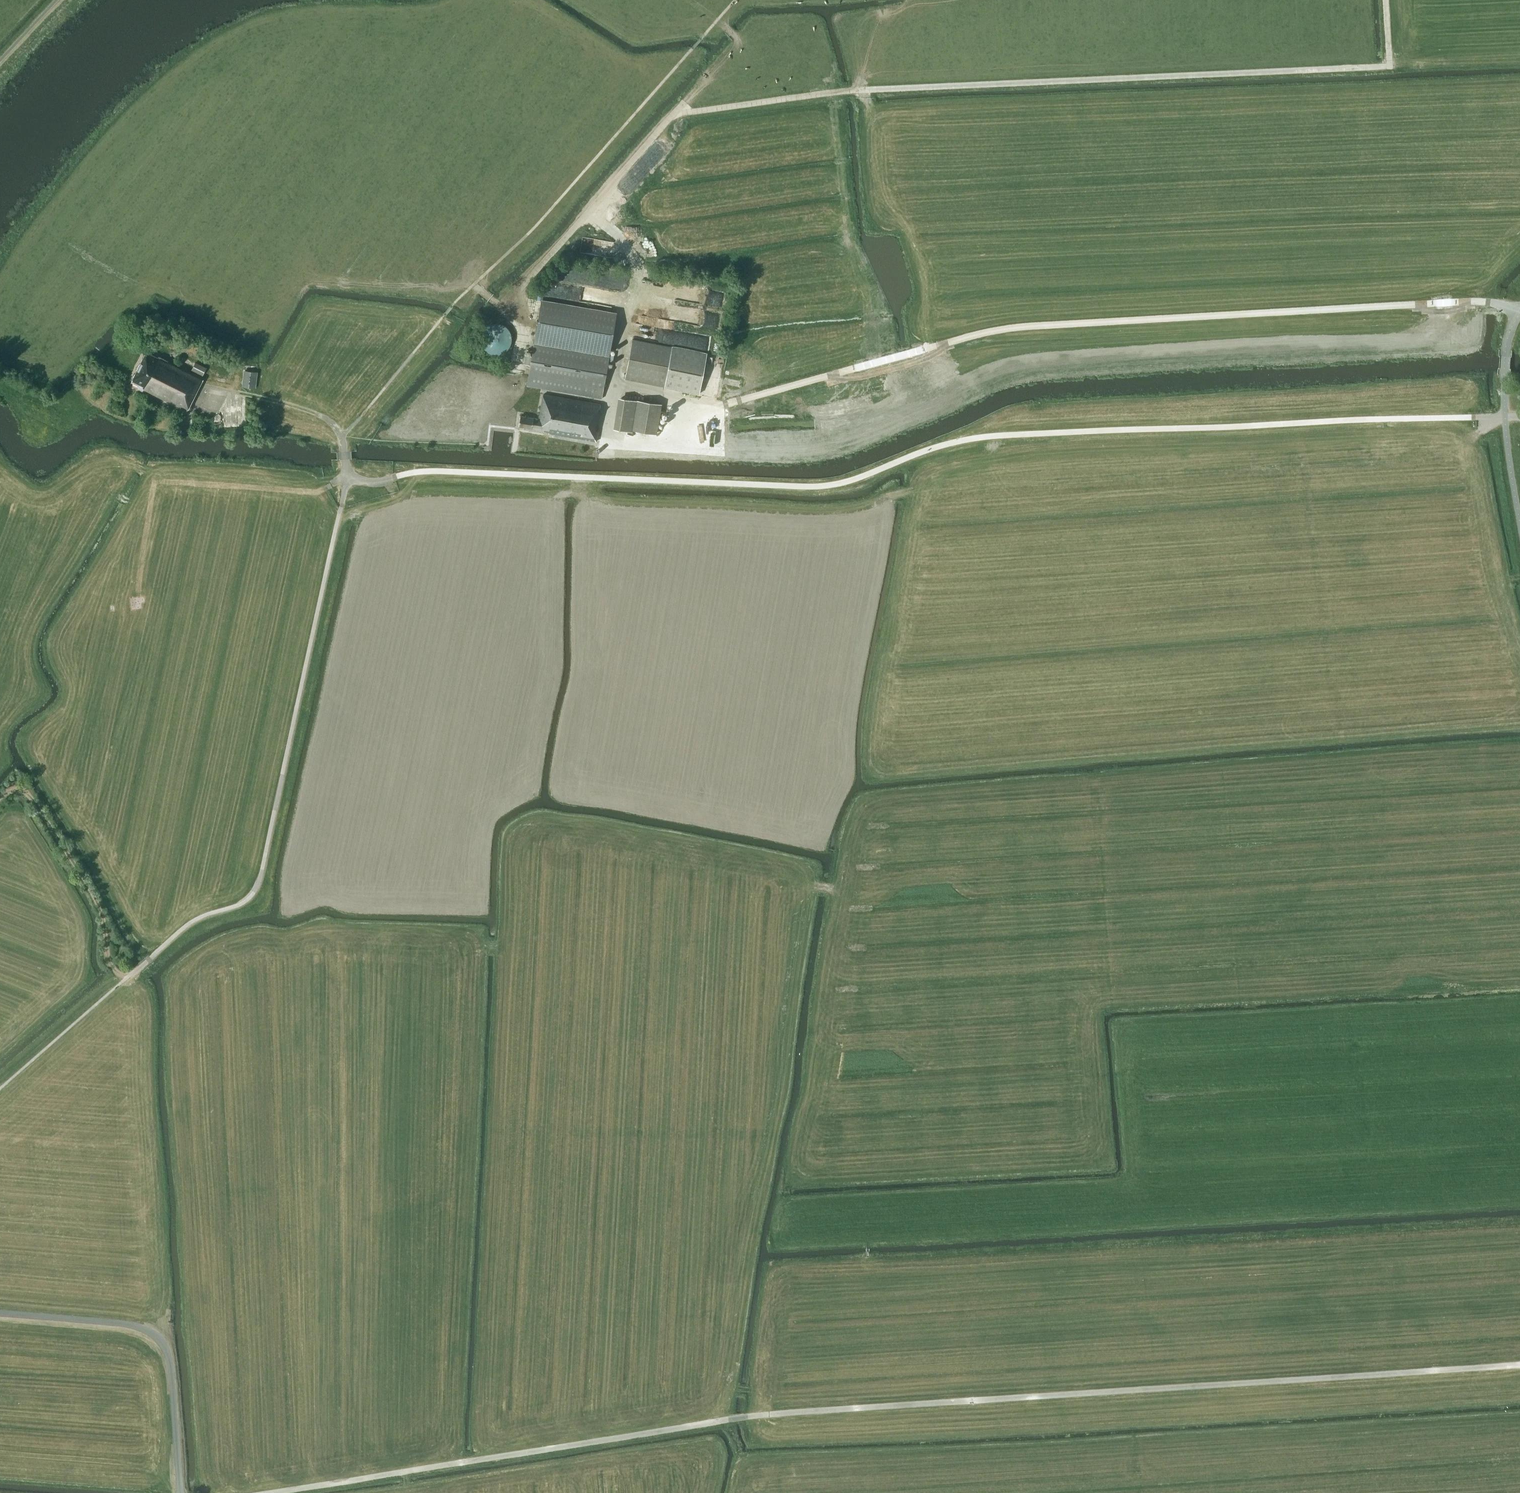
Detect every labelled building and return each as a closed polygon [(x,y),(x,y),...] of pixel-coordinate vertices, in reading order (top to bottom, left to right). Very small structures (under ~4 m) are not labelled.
[(546,280),(545,293),(578,296),(579,282),(546,280)] [(617,312),(542,298),(532,355),(525,354),(523,364),(530,365),(526,386),(602,399),(617,312)] [(483,347),(484,349),(485,350),(486,351),(488,352),(491,354),(493,354),(496,354),(499,354),(501,354),(504,352),(506,351),(508,349),(509,347),(510,344),(511,342),(511,339),(511,336),(510,334),(509,331),(508,329),(506,327),(504,326),(501,325),(499,324),(496,324),(493,324),(491,325),(488,326),(486,327),(484,329),(483,331),(481,334),(481,336),(480,339),(481,342),(481,344),(483,347)] [(625,379),(699,395),(707,355),(633,340),(625,379)] [(188,410),(204,378),(159,356),(159,357),(146,351),(131,382),(139,386),(137,389),(143,391),(144,389),(188,410)] [(207,367),(195,362),(191,370),(203,375),(207,367)] [(245,370),(244,379),(250,380),(249,386),(256,387),(258,371),(245,370)] [(549,433),(596,442),(597,432),(594,431),(597,415),(599,415),(600,405),(543,395),(539,419),(520,415),(518,426),(544,430),(544,432),(544,431),(549,431),(549,433)] [(662,404),(618,397),(613,428),(632,432),(633,429),(657,433),(662,404)]
